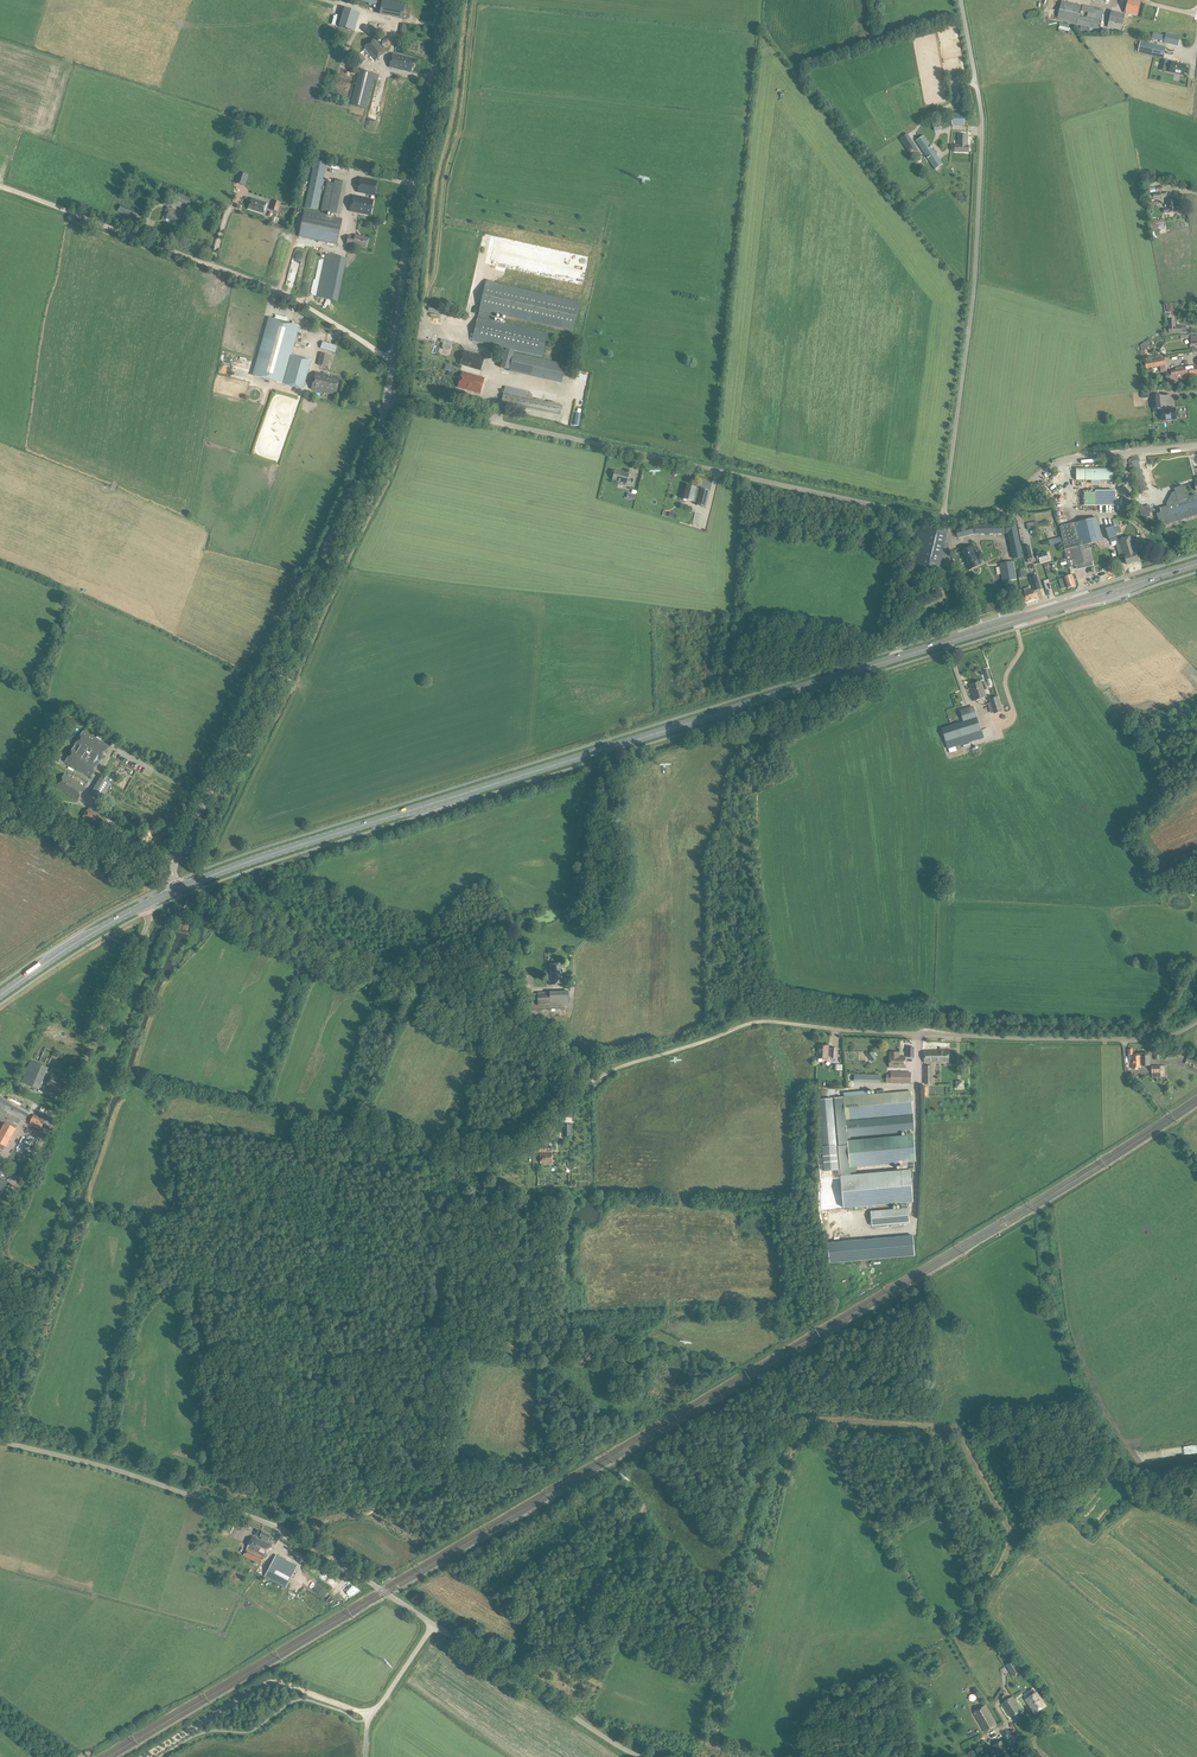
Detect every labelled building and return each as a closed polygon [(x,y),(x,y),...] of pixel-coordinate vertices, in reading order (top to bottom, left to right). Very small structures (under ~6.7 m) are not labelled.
[(402,18),(405,4),(388,0),(382,0),(379,14),(402,18)] [(1082,5),(1071,2),(1062,0),(1058,21),(1077,25),(1079,15),(1080,15),(1081,12),(1082,5)] [(1138,15),(1140,3),(1129,0),(1126,12),(1138,15)] [(1082,5),(1081,12),(1088,13),(1088,12),(1103,15),(1104,9),(1082,5)] [(339,26),(354,30),(359,12),(344,8),(339,26)] [(1121,31),(1126,15),(1111,11),(1107,27),(1121,31)] [(1087,17),(1080,15),(1079,15),(1077,25),(1081,26),(1079,31),(1092,34),(1093,29),(1100,30),(1102,20),(1087,17)] [(1166,34),(1164,42),(1164,43),(1178,46),(1180,37),(1166,34)] [(363,38),(359,41),(375,61),(386,52),(375,38),(368,44),(363,38)] [(388,39),(383,40),(381,45),(385,49),(390,47),(392,42),(388,39)] [(1164,58),(1166,48),(1141,42),(1138,52),(1164,58)] [(1176,51),(1174,55),(1169,53),(1167,60),(1181,64),(1184,53),(1176,51)] [(361,65),(366,60),(360,52),(354,57),(361,65)] [(411,73),(414,59),(393,54),(389,67),(411,73)] [(1172,62),(1170,72),(1184,76),(1187,66),(1172,62)] [(366,109),(375,74),(359,70),(350,105),(366,109)] [(336,89),(346,89),(347,80),(337,79),(336,89)] [(964,126),(965,114),(953,114),(953,125),(964,126)] [(958,135),(958,146),(955,146),(955,152),(969,153),(969,146),(967,146),(968,136),(958,135)] [(935,170),(943,165),(924,136),(916,141),(923,151),(935,170)] [(914,143),(906,149),(909,153),(917,147),(914,143)] [(917,164),(921,170),(926,166),(921,160),(917,164)] [(314,161),(312,172),(305,208),(317,210),(326,163),(314,161)] [(248,175),(240,172),(239,172),(236,183),(245,186),(248,175)] [(369,195),(375,196),(378,181),(360,177),(357,192),(369,195)] [(334,184),(328,212),(340,215),(347,183),(335,180),(334,184)] [(334,184),(327,182),(321,211),(328,212),(334,184)] [(915,197),(916,200),(929,193),(927,190),(915,197)] [(179,193),(176,199),(187,204),(190,199),(179,193)] [(370,215),(373,200),(353,196),(350,211),(370,215)] [(253,199),(251,205),(249,209),(263,213),(266,204),(253,199)] [(1168,213),(1178,211),(1176,199),(1166,201),(1167,208),(1163,209),(1164,213),(1168,213)] [(270,209),(278,212),(281,203),(273,200),(270,209)] [(136,219),(139,212),(121,204),(118,212),(136,219)] [(180,230),(187,216),(182,214),(183,213),(172,208),(172,209),(167,207),(166,211),(162,220),(177,227),(176,228),(180,230)] [(342,218),(305,210),(299,236),(337,244),(342,218)] [(1151,230),(1165,228),(1164,219),(1150,221),(1151,230)] [(366,248),(368,238),(356,236),(355,239),(348,237),(347,245),(354,247),(354,246),(366,248)] [(295,247),(294,256),(303,257),(304,248),(295,247)] [(337,301),(345,259),(326,255),(317,297),(337,301)] [(486,282),(479,311),(573,332),(580,302),(486,282)] [(514,351),(542,357),(548,333),(477,318),(472,341),(487,345),(506,349),(500,368),(509,370),(514,351)] [(298,327),(270,319),(254,376),(283,384),(290,357),(290,355),(298,327)] [(1188,328),(1182,328),(1182,326),(1176,326),(1175,320),(1168,321),(1169,334),(1182,333),(1188,333),(1188,328)] [(337,345),(323,341),(321,348),(335,352),(337,345)] [(464,350),(459,364),(480,371),(485,356),(464,350)] [(1142,358),(1150,357),(1149,354),(1148,354),(1147,350),(1140,351),(1142,358)] [(317,365),(327,367),(330,355),(320,353),(317,365)] [(514,354),(510,372),(562,383),(566,366),(514,354)] [(290,355),(290,357),(283,384),(303,389),(311,361),(290,355)] [(1146,369),(1166,365),(1165,358),(1145,361),(1146,369)] [(443,363),(438,383),(445,384),(449,367),(447,367),(448,364),(443,363)] [(1185,368),(1186,373),(1190,372),(1190,377),(1191,377),(1191,379),(1191,381),(1196,380),(1196,367),(1189,368),(1186,368),(1185,368)] [(1172,374),(1167,375),(1168,383),(1191,379),(1191,377),(1190,377),(1190,372),(1186,373),(1185,368),(1176,370),(1176,371),(1171,372),(1172,374)] [(336,395),(340,378),(316,372),(312,389),(336,395)] [(480,394),(484,378),(462,372),(458,387),(480,394)] [(504,393),(502,403),(560,416),(562,406),(504,393)] [(1151,395),(1153,409),(1161,408),(1159,394),(1151,395)] [(1176,419),(1175,409),(1161,410),(1162,421),(1176,419)] [(1132,462),(1139,486),(1145,484),(1138,460),(1132,462)] [(1112,468),(1077,468),(1077,480),(1092,480),(1099,480),(1112,480),(1112,468)] [(615,471),(613,480),(626,483),(626,485),(629,486),(631,479),(628,478),(629,474),(615,471)] [(1147,490),(1145,484),(1139,486),(1141,492),(1147,490)] [(685,485),(682,499),(697,503),(696,505),(705,508),(710,491),(685,485)] [(1168,502),(1167,504),(1167,506),(1161,509),(1161,508),(1160,509),(1161,514),(1158,515),(1158,514),(1157,514),(1161,526),(1196,515),(1196,499),(1196,496),(1190,497),(1189,494),(1186,495),(1183,486),(1174,489),(1175,492),(1172,493),(1171,495),(1172,499),(1171,500),(1168,502)] [(1116,492),(1097,493),(1097,505),(1116,505),(1116,492)] [(1097,505),(1097,493),(1085,493),(1085,506),(1097,505)] [(715,500),(713,509),(733,513),(734,504),(715,500)] [(1145,509),(1143,510),(1140,510),(1141,514),(1147,518),(1151,516),(1150,514),(1149,512),(1146,513),(1145,509)] [(732,529),(734,520),(706,514),(704,523),(732,529)] [(1069,567),(1075,566),(1076,566),(1077,570),(1093,566),(1092,562),(1094,561),(1091,548),(1090,548),(1089,545),(1103,541),(1097,518),(1060,527),(1064,548),(1068,563),(1069,567)] [(1034,526),(1037,526),(1037,521),(1027,522),(1028,530),(1034,529),(1034,526)] [(909,567),(942,575),(950,545),(946,544),(950,530),(920,523),(909,567)] [(1007,529),(975,529),(975,534),(1008,533),(1014,559),(1023,557),(1016,524),(1007,524),(1007,529)] [(973,527),(956,531),(957,538),(974,534),(973,527)] [(1113,538),(1117,537),(1115,528),(1105,531),(1108,540),(1113,538)] [(1117,544),(1116,544),(1118,551),(1127,548),(1129,555),(1135,553),(1135,552),(1132,544),(1135,543),(1133,536),(1130,537),(1130,536),(1120,539),(1121,539),(1116,541),(1117,544)] [(1061,537),(1049,540),(1050,544),(1050,546),(1062,543),(1061,537)] [(969,570),(982,564),(973,545),(960,551),(969,570)] [(1094,552),(1098,552),(1099,556),(1096,557),(1098,563),(1104,562),(1101,545),(1093,546),(1094,552)] [(700,551),(730,556),(731,552),(701,546),(700,551)] [(1024,553),(1026,560),(1027,560),(1027,562),(1031,561),(1030,559),(1033,559),(1031,553),(1030,553),(1029,546),(1024,547),(1025,552),(1024,553)] [(1127,548),(1118,551),(1120,557),(1125,556),(1128,565),(1139,561),(1136,552),(1135,552),(1135,553),(1129,555),(1127,548)] [(1040,563),(1049,560),(1047,552),(1038,554),(1040,563)] [(698,558),(697,565),(725,569),(727,558),(702,555),(701,559),(698,558)] [(1017,580),(1014,561),(999,564),(1003,583),(1017,580)] [(1030,577),(1034,591),(1041,589),(1037,575),(1030,577)] [(1067,588),(1067,589),(1075,586),(1072,576),(1064,578),(1067,588)] [(1067,588),(1064,578),(1059,580),(1062,590),(1067,588)] [(958,581),(948,580),(947,588),(956,589),(958,581)] [(1034,591),(1030,592),(1029,587),(1024,589),(1025,593),(1024,594),(1026,601),(1036,598),(1034,591)] [(985,683),(983,684),(982,681),(969,685),(974,701),(987,696),(984,688),(987,687),(985,683)] [(988,703),(991,713),(994,713),(995,714),(1003,712),(998,696),(989,698),(991,703),(988,703)] [(866,705),(860,710),(863,714),(869,709),(866,705)] [(977,718),(974,707),(961,710),(965,722),(977,718)] [(977,718),(965,722),(942,729),(946,741),(981,730),(977,718)] [(984,738),(981,730),(946,741),(948,749),(984,738)] [(84,731),(66,762),(91,777),(109,746),(84,731)] [(90,783),(91,779),(76,772),(74,776),(90,783)] [(77,801),(86,787),(65,774),(57,788),(77,801)] [(111,783),(100,777),(91,794),(101,800),(111,783)] [(96,828),(103,817),(89,808),(82,818),(96,828)] [(550,985),(566,984),(566,979),(563,979),(562,964),(550,965),(551,976),(549,976),(550,985)] [(550,1005),(549,992),(537,992),(538,1006),(550,1005)] [(44,1045),(59,1049),(63,1030),(48,1027),(44,1045)] [(837,1048),(829,1048),(829,1046),(819,1045),(818,1059),(828,1059),(828,1056),(831,1056),(831,1058),(836,1059),(837,1048)] [(48,1064),(52,1050),(43,1048),(39,1061),(48,1064)] [(1141,1068),(1141,1065),(1150,1065),(1149,1056),(1141,1056),(1141,1055),(1133,1056),(1133,1049),(1129,1049),(1129,1061),(1132,1061),(1132,1068),(1141,1068)] [(869,1061),(876,1057),(872,1051),(866,1054),(869,1061)] [(949,1062),(949,1051),(925,1051),(925,1063),(949,1062)] [(906,1057),(899,1057),(899,1053),(890,1053),(890,1068),(905,1068),(906,1057)] [(1188,1057),(1185,1064),(1196,1069),(1196,1060),(1188,1056),(1188,1057)] [(38,1089),(45,1067),(28,1062),(21,1084),(38,1089)] [(62,1094),(68,1081),(53,1074),(46,1086),(62,1094)] [(911,1091),(844,1097),(846,1119),(913,1113),(911,1091)] [(0,1098),(0,1109),(24,1122),(30,1112),(1,1096),(0,1098)] [(850,1165),(848,1141),(848,1137),(846,1121),(846,1119),(844,1097),(834,1098),(841,1169),(847,1169),(847,1165),(850,1165)] [(825,1172),(839,1170),(833,1099),(818,1100),(825,1172)] [(0,1109),(0,1121),(4,1124),(16,1130),(16,1129),(21,1121),(0,1109)] [(45,1121),(34,1115),(29,1124),(40,1130),(45,1121)] [(907,1136),(848,1141),(850,1165),(847,1165),(847,1169),(841,1169),(841,1177),(857,1175),(856,1167),(916,1161),(914,1135),(912,1135),(911,1131),(915,1131),(913,1115),(846,1121),(848,1137),(906,1132),(907,1136)] [(0,1132),(0,1144),(3,1146),(6,1147),(16,1130),(4,1124),(0,1132)] [(556,1127),(549,1133),(552,1137),(553,1138),(556,1138),(556,1137),(556,1135),(560,1132),(556,1127)] [(553,1160),(552,1153),(541,1154),(541,1164),(553,1163),(553,1162),(555,1162),(555,1160),(553,1160)] [(911,1170),(857,1175),(841,1177),(844,1208),(913,1202),(911,1170)] [(567,1182),(568,1174),(543,1174),(543,1183),(561,1183),(561,1182),(567,1182)] [(872,1212),(873,1226),(909,1223),(908,1208),(872,1212)] [(915,1256),(913,1236),(829,1243),(830,1263),(915,1256)] [(848,1303),(859,1297),(857,1294),(846,1301),(848,1303)] [(261,1540),(267,1542),(271,1535),(263,1532),(260,1537),(262,1538),(261,1540)] [(253,1536),(247,1548),(243,1556),(257,1563),(256,1565),(259,1566),(260,1564),(261,1565),(265,1557),(271,1544),(267,1542),(261,1540),(253,1536)] [(276,1555),(265,1577),(286,1588),(298,1566),(276,1555)] [(325,1591),(323,1595),(331,1600),(334,1597),(325,1591)] [(309,1594),(306,1598),(316,1607),(319,1604),(309,1594)] [(1006,1665),(1014,1677),(1022,1671),(1014,1660),(1006,1665)] [(1036,1693),(1026,1700),(1035,1713),(1045,1706),(1036,1693)] [(1022,1710),(1013,1697),(1002,1704),(1011,1717),(1022,1710)] [(997,1725),(986,1705),(974,1712),(985,1732),(997,1725)] [(1009,1750),(1003,1740),(993,1745),(999,1756),(1009,1750)]
